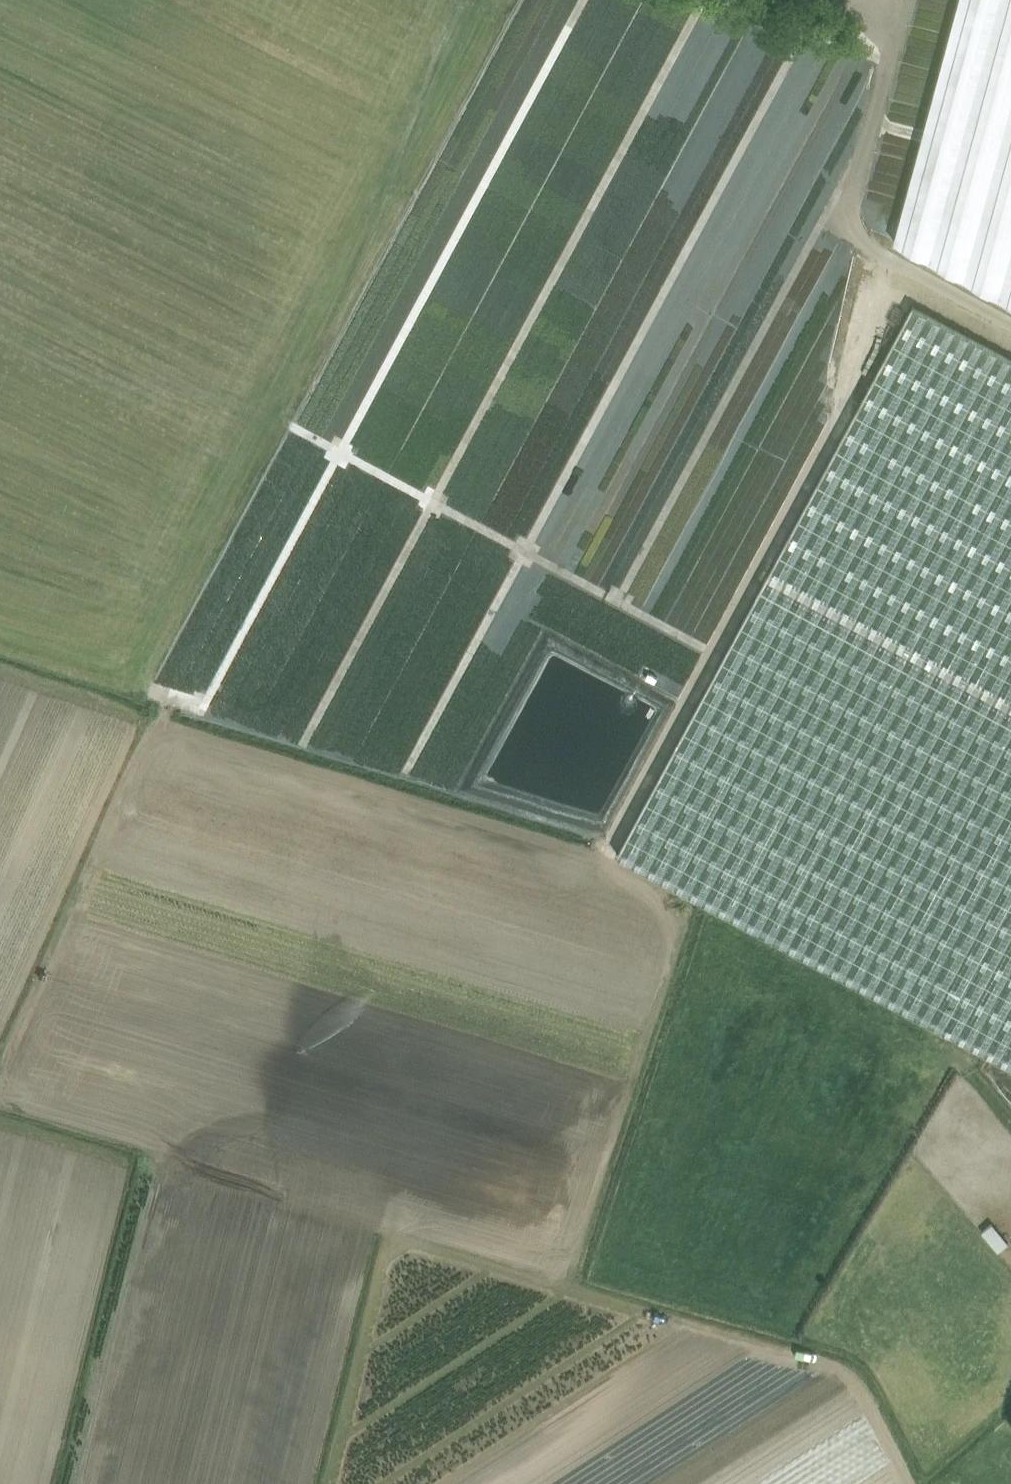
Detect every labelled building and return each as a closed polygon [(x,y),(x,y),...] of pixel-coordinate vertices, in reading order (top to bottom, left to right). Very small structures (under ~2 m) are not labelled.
[(894,242),(1010,305),(1010,0),(959,0),(894,242)] [(635,862),(1010,1065),(1010,358),(913,305),(618,853),(635,862)]
